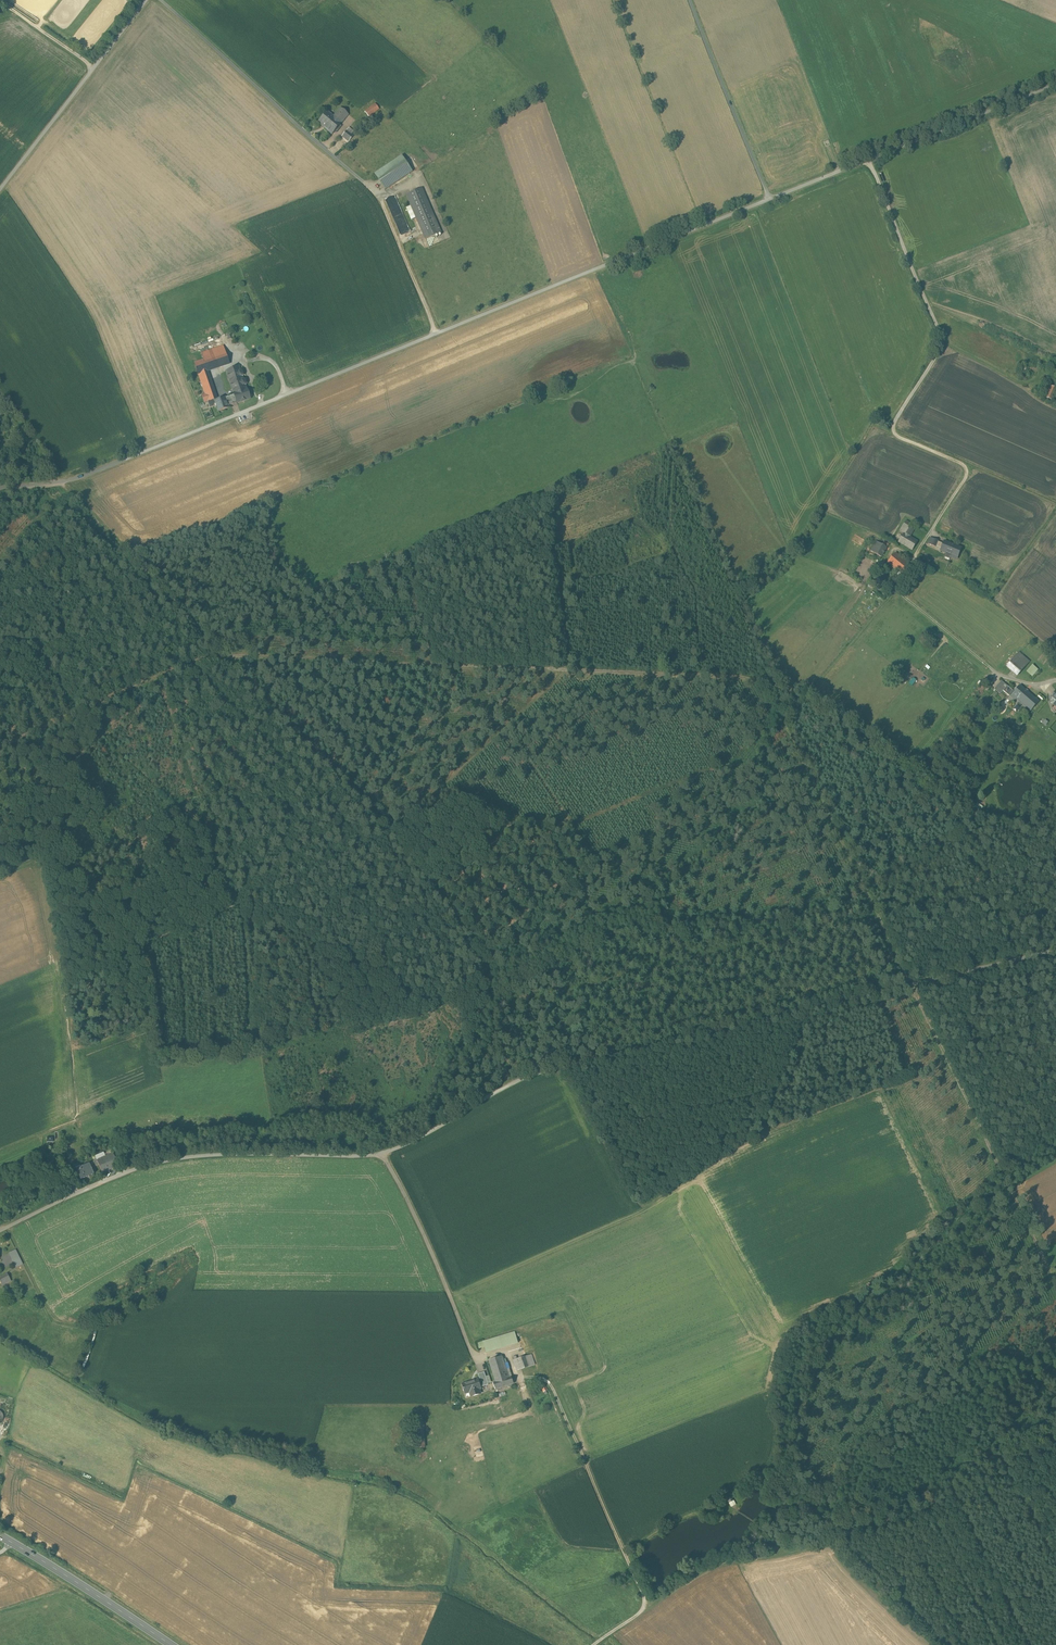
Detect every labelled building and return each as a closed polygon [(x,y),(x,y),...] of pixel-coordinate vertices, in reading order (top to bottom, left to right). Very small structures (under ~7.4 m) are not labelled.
[(370,117),(380,109),(375,103),(365,111),(370,117)] [(333,117),(341,124),(349,115),(341,108),(333,117)] [(328,113),(319,123),(331,134),(341,124),(333,117),(328,113)] [(342,137),(349,141),(356,131),(349,126),(342,137)] [(373,176),(383,190),(410,172),(401,157),(373,176)] [(421,189),(404,196),(424,240),(440,232),(421,189)] [(194,363),(198,374),(208,371),(229,364),(223,347),(214,350),(216,356),(194,363)] [(246,389),(239,367),(228,371),(235,392),(246,389)] [(208,371),(198,374),(205,394),(201,395),(204,402),(207,400),(208,402),(217,399),(208,371)] [(1049,385),(1044,397),(1054,402),(1055,398),(1055,389),(1049,385)] [(235,392),(234,393),(238,402),(250,397),(246,388),(246,389),(235,392)] [(232,402),(230,397),(225,399),(224,397),(215,400),(218,410),(227,408),(226,405),(226,403),(232,402)] [(903,533),(911,537),(917,527),(907,520),(900,530),(903,533)] [(911,537),(903,533),(898,543),(912,551),(918,540),(911,537)] [(936,545),(942,547),(944,543),(938,541),(939,540),(935,538),(932,545),(936,546),(936,545)] [(961,547),(945,541),(944,543),(942,547),(941,550),(947,552),(951,554),(950,556),(951,556),(956,558),(961,547)] [(888,548),(880,543),(878,547),(875,546),(873,551),(876,553),(883,557),(888,548)] [(897,552),(889,562),(905,575),(913,566),(897,552)] [(927,558),(924,562),(933,567),(934,564),(930,562),(931,560),(927,558)] [(888,566),(880,562),(876,569),(884,573),(888,566)] [(1016,655),(1016,656),(1026,665),(1029,662),(1019,653),(1016,655)] [(1026,665),(1016,656),(1007,666),(1017,675),(1026,665)] [(1033,665),(1027,672),(1032,676),(1038,669),(1033,665)] [(1003,690),(1007,685),(1002,680),(994,689),(1000,694),(1003,690)] [(1007,685),(1003,690),(1010,695),(1014,691),(1007,685)] [(1028,693),(1020,686),(1012,697),(1016,700),(1017,699),(1021,702),(1028,693)] [(1039,702),(1028,693),(1021,702),(1032,711),(1039,702)] [(114,1154),(97,1162),(104,1175),(120,1168),(114,1154)] [(89,1164),(77,1169),(81,1179),(93,1174),(89,1164)] [(16,1267),(23,1264),(17,1249),(9,1252),(16,1267)] [(0,1277),(0,1280),(4,1288),(16,1282),(11,1272),(0,1277)] [(515,1332),(483,1341),(485,1347),(486,1353),(514,1344),(518,1343),(515,1332)] [(532,1355),(514,1361),(517,1371),(527,1368),(535,1365),(532,1355)] [(502,1356),(489,1361),(492,1369),(496,1382),(512,1377),(509,1369),(507,1370),(502,1356)] [(481,1381),(479,1381),(481,1387),(489,1385),(488,1384),(486,1377),(485,1372),(479,1374),(480,1379),(481,1381)] [(496,1382),(494,1383),(496,1389),(514,1383),(512,1377),(496,1382)] [(471,1382),(463,1385),(466,1394),(470,1392),(471,1396),(481,1393),(480,1389),(479,1388),(481,1387),(479,1381),(472,1383),(471,1382)] [(732,1496),(727,1499),(731,1506),(736,1504),(732,1496)]
